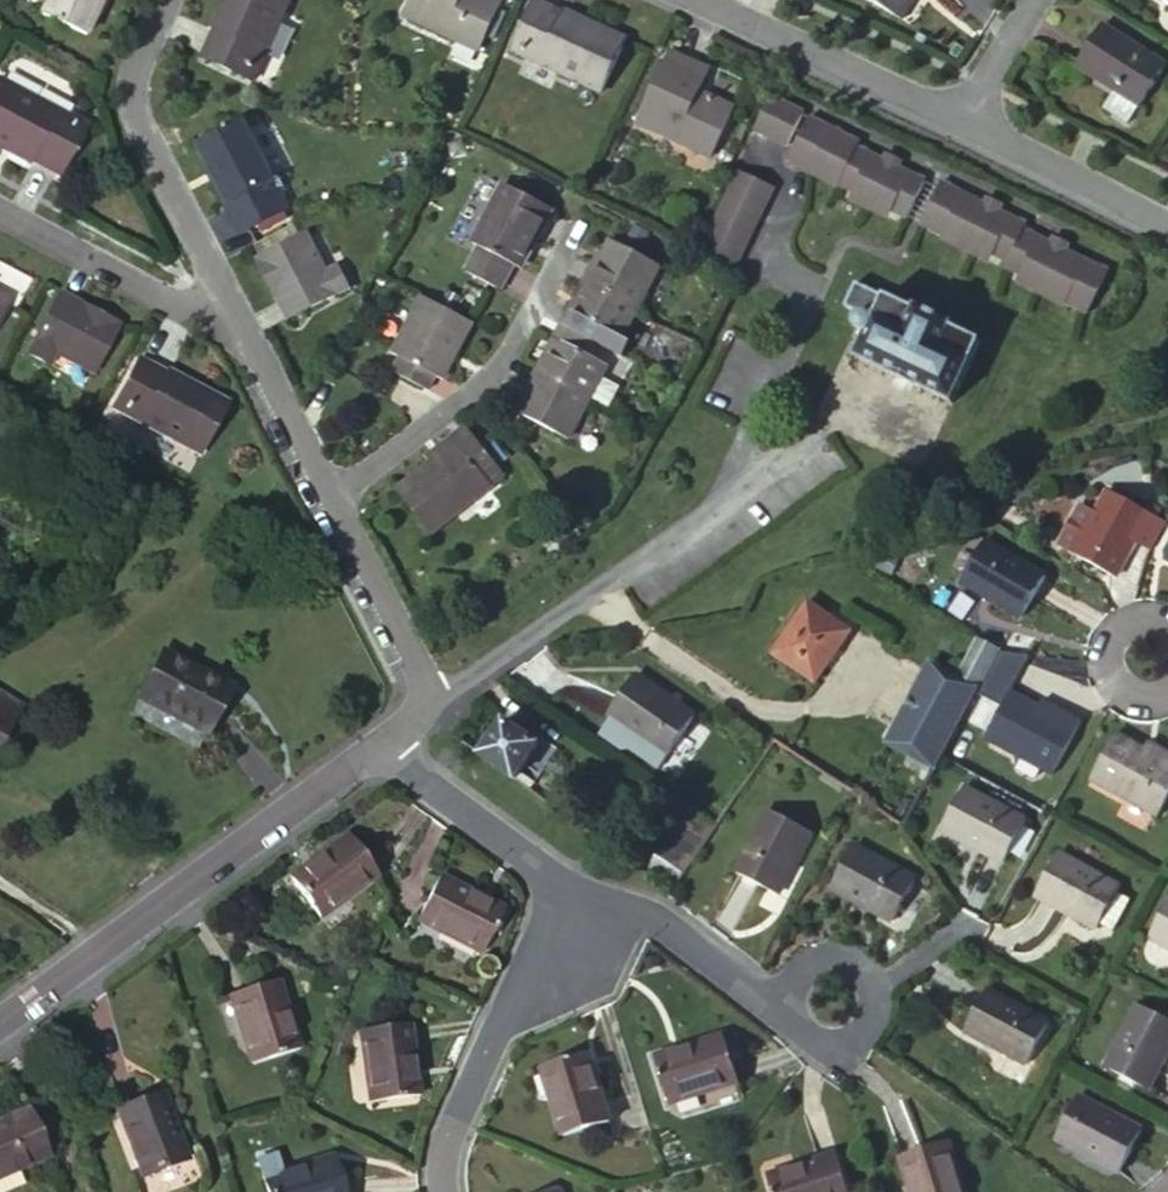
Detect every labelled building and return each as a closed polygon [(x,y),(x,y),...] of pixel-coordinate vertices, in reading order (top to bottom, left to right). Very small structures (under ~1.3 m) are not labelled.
[(94,0),(38,0),(30,20),(77,40),(86,18),(94,0)] [(86,18),(92,20),(101,0),(94,0),(86,18)] [(204,56),(251,77),(286,0),(230,0),(204,56)] [(397,13),(470,47),(491,1),(490,0),(403,0),(397,13)] [(904,21),(916,0),(868,0),(904,21)] [(1150,4),(1167,14),(1167,0),(1144,0),(1150,4)] [(523,52),(614,93),(635,47),(544,5),(523,52)] [(1105,38),(1080,80),(1097,88),(1123,104),(1111,125),(1136,138),(1167,83),(1167,75),(1105,38)] [(680,54),(643,124),(714,161),(738,117),(723,109),(725,105),(706,95),(717,74),(680,54)] [(47,178),(72,132),(0,94),(0,152),(47,178)] [(740,113),(725,105),(723,109),(738,117),(740,113)] [(798,127),(767,111),(749,145),(779,161),(798,127)] [(209,163),(244,232),(289,208),(244,119),(198,143),(209,163)] [(849,153),(806,131),(784,176),(796,181),(806,186),(810,180),(837,194),(837,199),(848,205),(890,225),(905,232),(924,196),(896,183),(888,193),(874,187),(881,174),(854,162),(849,168),(843,166),(849,153)] [(209,163),(203,166),(238,235),(244,232),(209,163)] [(885,168),(881,174),(874,187),(888,193),(896,183),(898,174),(885,168)] [(701,251),(738,267),(774,186),(736,169),(701,251)] [(480,246),(467,271),(502,289),(515,264),(522,267),(552,209),(505,183),(474,242),(480,246)] [(983,218),(941,197),(917,237),(927,242),(939,248),(942,243),(988,265),(1005,273),(1004,279),(1021,288),(1051,303),(1064,309),(1063,314),(1086,325),(1106,285),(1061,262),(1054,274),(1043,269),(1049,257),(1023,244),(1025,238),(995,224),(988,235),(977,231),(983,218)] [(987,211),(983,218),(977,231),(988,235),(995,224),(998,216),(987,211)] [(332,269),(313,231),(257,259),(277,298),(282,295),(293,316),(354,285),(344,263),(332,269)] [(661,265),(612,240),(598,268),(593,265),(585,280),(589,283),(590,282),(638,308),(661,265)] [(1053,251),(1049,257),(1043,269),(1054,274),(1061,262),(1064,256),(1053,251)] [(604,329),(622,338),(638,308),(590,282),(589,283),(573,313),(569,310),(562,324),(597,343),(604,329)] [(879,289),(865,282),(861,289),(857,287),(846,313),(862,320),(858,326),(859,330),(860,334),(862,338),(870,342),(861,364),(954,409),(982,348),(957,336),(958,330),(921,312),(917,318),(876,296),(879,289)] [(48,300),(68,312),(71,306),(50,295),(48,300)] [(293,316),(282,295),(277,298),(287,318),(293,316)] [(473,321),(424,296),(394,352),(401,357),(393,371),(428,390),(435,374),(442,378),(473,321)] [(43,362),(80,381),(109,327),(71,306),(68,312),(48,300),(15,362),(37,373),(43,362)] [(607,366),(590,356),(597,343),(562,324),(555,337),(559,340),(543,370),(591,396),(601,379),(607,366)] [(105,403),(193,449),(217,404),(128,358),(105,403)] [(521,413),(569,439),(591,396),(543,370),(539,368),(530,383),(535,386),(521,413)] [(618,388),(601,379),(591,396),(608,405),(618,388)] [(454,436),(459,442),(433,461),(397,489),(431,533),(506,475),(468,426),(454,436)] [(454,436),(429,456),(433,461),(459,442),(454,436)] [(1147,552),(1158,529),(1109,500),(1096,523),(1073,561),(1073,563),(1111,583),(1133,544),(1147,552)] [(1096,523),(1079,514),(1057,552),(1073,561),(1096,523)] [(1050,586),(990,552),(967,591),(1028,625),(1050,586)] [(855,634),(813,605),(778,659),(821,685),(855,634)] [(999,663),(980,649),(962,683),(982,694),(999,663)] [(224,685),(156,650),(133,696),(200,731),(224,685)] [(652,681),(642,674),(613,714),(648,737),(640,751),(667,767),(671,763),(673,757),(702,715),(652,681)] [(971,713),(976,704),(956,692),(930,676),(909,718),(898,739),(916,748),(910,763),(936,777),(942,765),(949,753),(971,713)] [(976,704),(982,694),(962,683),(956,692),(976,704)] [(0,697),(0,733),(16,707),(0,697)] [(1066,728),(1016,702),(990,747),(1057,783),(1088,730),(1070,721),(1066,728)] [(495,768),(519,785),(543,746),(507,725),(483,760),(495,768)] [(1115,743),(1092,788),(1159,824),(1167,810),(1167,763),(1164,770),(1115,743)] [(1028,833),(966,797),(943,836),(1005,871),(1028,833)] [(812,832),(772,806),(735,866),(774,891),(786,873),(812,832)] [(718,833),(722,827),(694,809),(666,850),(693,868),(699,860),(718,833)] [(919,874),(859,837),(833,877),(893,912),(919,874)] [(351,843),(298,882),(326,918),(379,879),(351,843)] [(1130,895),(1066,856),(1048,884),(1037,901),(1101,938),(1106,934),(1119,941),(1137,910),(1126,904),(1130,895)] [(505,926),(444,888),(420,927),(482,964),(505,926)] [(1149,946),(1167,956),(1167,914),(1149,946)] [(270,985),(227,998),(248,1064),(289,1050),(270,985)] [(1056,1020),(994,988),(974,1027),(1035,1060),(1056,1020)] [(1145,1017),(1111,1075),(1153,1100),(1167,1076),(1167,1031),(1145,1017)] [(749,1018),(737,1022),(744,1043),(756,1039),(749,1018)] [(736,1019),(664,1044),(680,1093),(752,1066),(744,1043),(736,1019)] [(397,1028),(355,1034),(367,1111),(410,1104),(408,1094),(405,1077),(397,1028)] [(597,1045),(552,1062),(576,1131),(621,1115),(597,1045)] [(1144,1143),(1087,1100),(1059,1134),(1116,1178),(1144,1143)] [(159,1107),(112,1119),(134,1191),(180,1177),(159,1107)] [(916,1139),(935,1191),(983,1191),(960,1125),(916,1139)] [(44,1185),(54,1182),(51,1171),(39,1133),(0,1144),(0,1191),(22,1191),(44,1185)] [(245,1168),(253,1191),(331,1191),(318,1146),(245,1168)] [(784,1170),(791,1191),(867,1191),(852,1149),(784,1170)]
